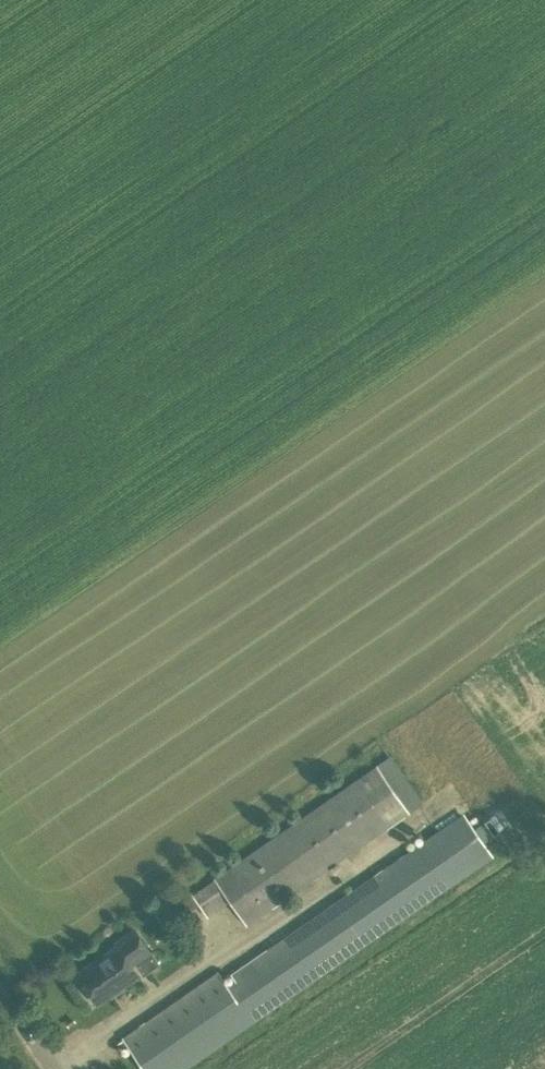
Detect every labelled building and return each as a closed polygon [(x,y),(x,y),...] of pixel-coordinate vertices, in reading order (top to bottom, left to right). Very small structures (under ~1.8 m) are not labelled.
[(211,897),(222,890),(246,924),(389,825),(424,802),(392,755),(358,780),(215,879),(174,905),(181,917),(200,905),(204,910),(215,903),(211,897)] [(481,809),(468,818),(464,812),(435,832),(429,824),(414,834),(420,844),(396,861),(224,980),(219,972),(123,1038),(144,1068),(184,1068),(253,1021),(425,902),(494,855),(490,849),(502,841),(481,809)] [(132,965),(150,952),(135,930),(116,943),(117,946),(78,973),(98,1002),(139,974),(132,965)]
